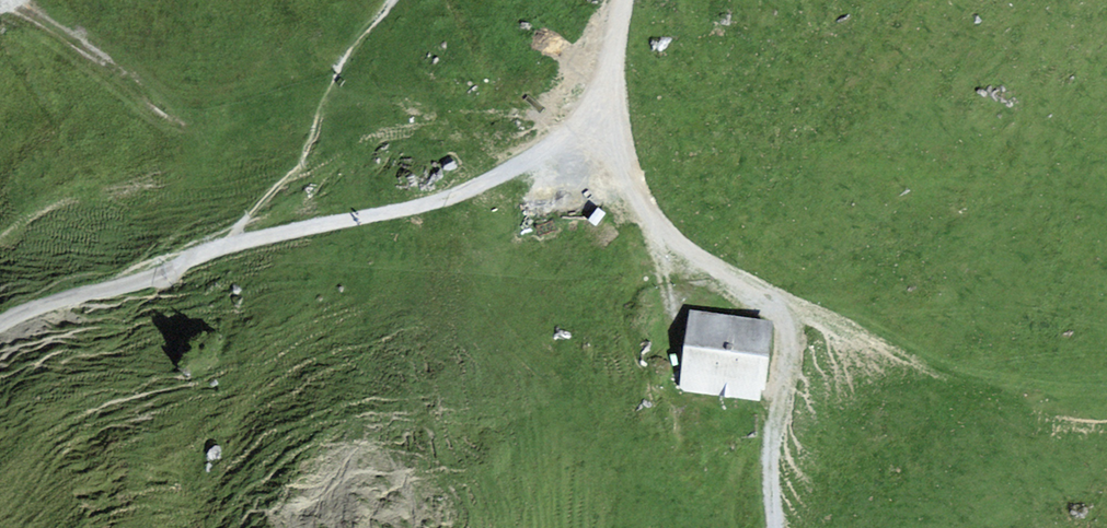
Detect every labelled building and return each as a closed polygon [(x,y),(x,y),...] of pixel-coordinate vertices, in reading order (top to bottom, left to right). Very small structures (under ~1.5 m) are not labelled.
[(765,401),(773,319),(688,311),(680,393),(765,401)]
